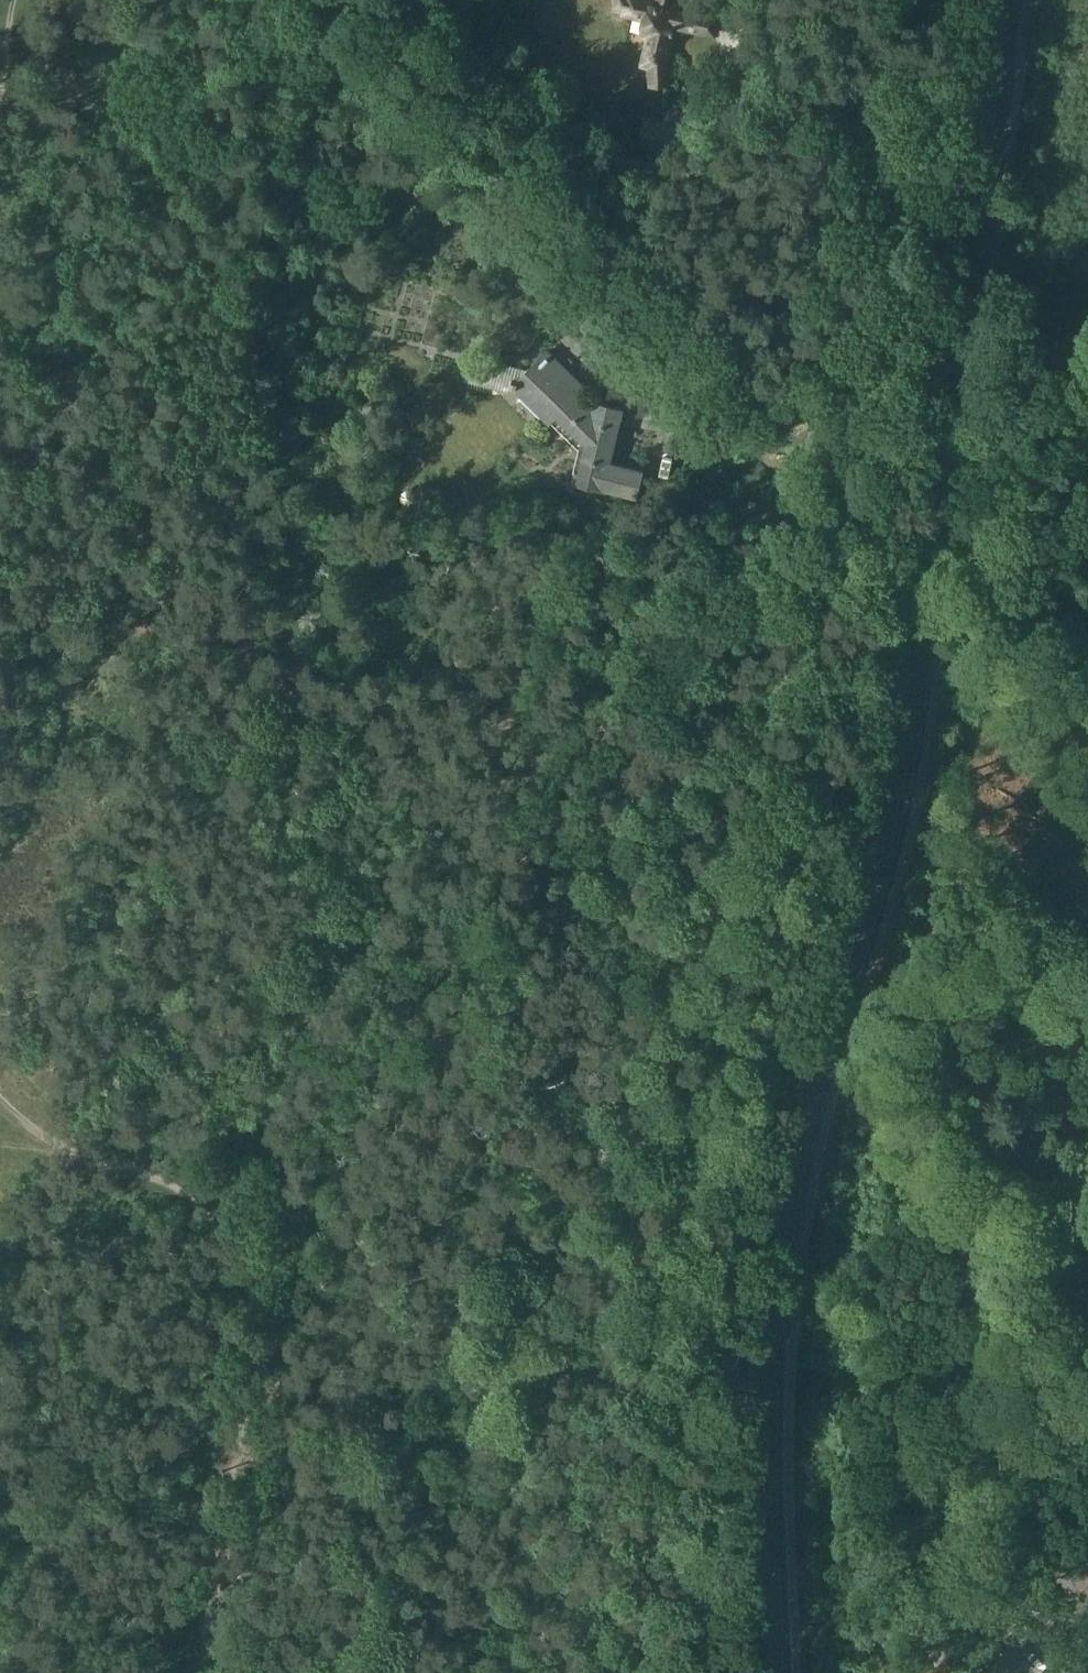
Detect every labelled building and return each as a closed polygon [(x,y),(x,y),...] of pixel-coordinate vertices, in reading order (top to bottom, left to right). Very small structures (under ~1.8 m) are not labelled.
[(649,65),(650,85),(667,84),(665,59),(672,30),(673,30),(674,26),(713,35),(717,19),(675,9),(677,4),(671,3),(672,0),(617,0),(615,8),(625,10),(624,13),(644,18),(640,33),(648,35),(641,63),(649,65)] [(682,125),(644,118),(639,146),(677,153),(682,125)] [(466,378),(510,389),(517,390),(551,422),(555,417),(586,445),(579,472),(575,471),(573,481),(605,488),(605,487),(638,495),(644,470),(610,461),(622,408),(590,400),(590,403),(564,378),(566,372),(546,351),(527,371),(471,357),(466,378)]
